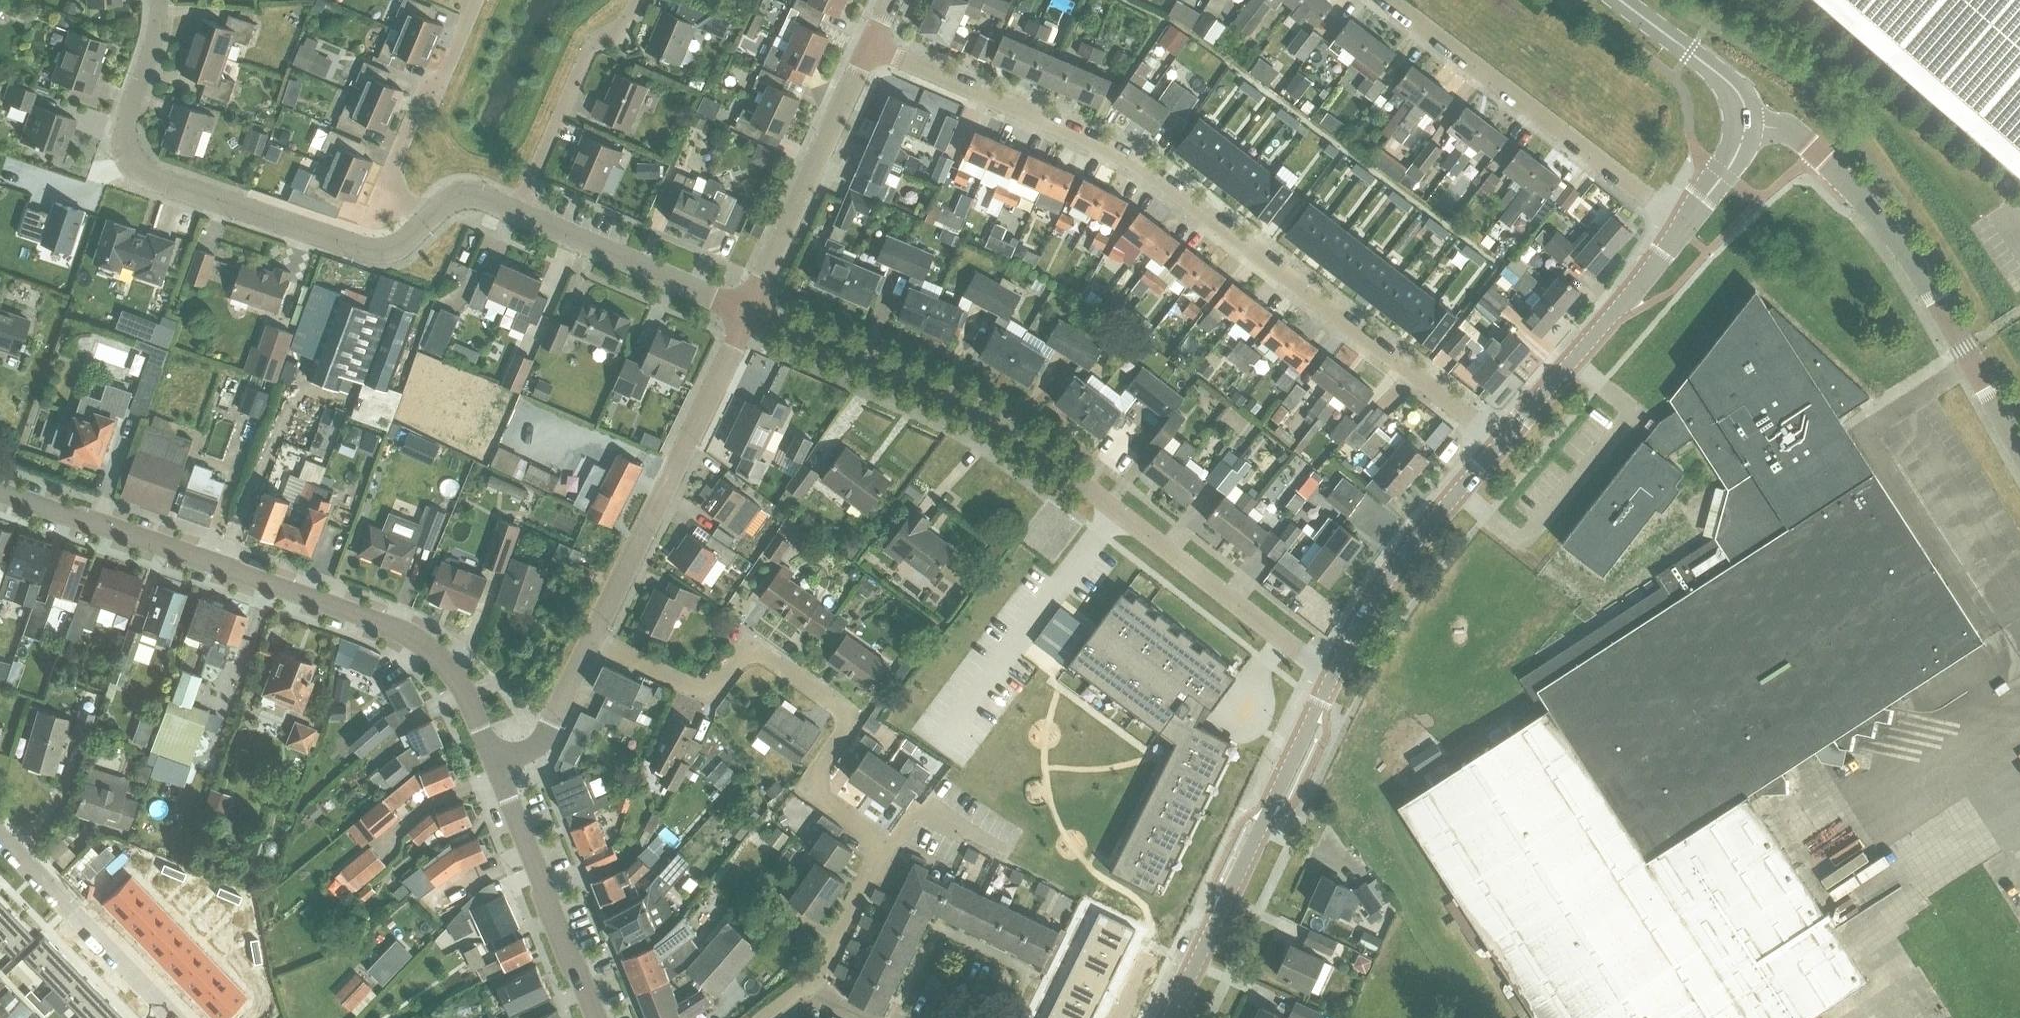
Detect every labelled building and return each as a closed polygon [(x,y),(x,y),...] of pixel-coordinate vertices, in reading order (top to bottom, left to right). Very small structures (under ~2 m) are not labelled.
[(72,12),(75,3),(67,0),(64,9),(72,12)] [(313,7),(323,11),(328,0),(316,0),(313,7)] [(436,46),(444,25),(426,18),(431,7),(415,0),(404,0),(397,16),(405,19),(400,31),(436,46)] [(692,38),(698,25),(725,37),(732,21),(683,0),(676,16),(664,11),(646,51),(683,67),(690,50),(686,48),(690,37),(692,38)] [(809,2),(804,0),(796,0),(793,7),(822,21),(827,10),(839,16),(847,0),(810,0),(809,2)] [(930,11),(959,24),(964,13),(977,19),(982,9),(1003,19),(1008,6),(994,0),(967,0),(966,2),(963,0),(935,0),(930,11)] [(1075,0),(1059,0),(1058,5),(1074,8),(1075,0)] [(1179,0),(1176,0),(1168,12),(1192,26),(1200,12),(1179,0)] [(1233,22),(1249,34),(1270,6),(1276,10),(1283,0),(1250,0),(1233,22)] [(1294,8),(1290,13),(1302,22),(1306,17),(1317,25),(1333,5),(1326,0),(1300,0),(1294,8)] [(2019,173),(2019,0),(1820,0),(2019,173)] [(793,7),(779,36),(791,42),(821,56),(830,37),(817,31),(822,21),(793,7)] [(1205,9),(1192,27),(1214,44),(1227,25),(1205,9)] [(959,24),(930,11),(920,32),(962,51),(967,41),(953,35),(959,24)] [(760,27),(766,16),(758,12),(752,24),(760,27)] [(60,14),(56,26),(69,31),(73,19),(60,14)] [(192,46),(228,58),(233,44),(238,41),(249,45),(256,24),(230,15),(226,27),(201,19),(192,46)] [(1028,18),(1023,30),(1036,36),(1041,24),(1028,18)] [(1352,65),(1374,36),(1351,19),(1336,38),(1329,47),(1352,65)] [(755,39),(760,27),(752,24),(747,35),(755,39)] [(1041,24),(1036,36),(1047,40),(1052,28),(1041,24)] [(1166,30),(1157,42),(1176,55),(1188,37),(1170,25),(1166,30)] [(436,46),(400,31),(392,27),(387,39),(379,59),(405,70),(409,59),(427,66),(436,46)] [(1287,49),(1303,62),(1322,35),(1313,28),(1309,33),(1302,28),(1287,49)] [(96,71),(106,43),(70,31),(52,79),(91,93),(98,71),(96,71)] [(994,39),(979,33),(970,52),(985,59),(994,39)] [(1020,74),(1031,47),(1004,36),(993,62),(1020,74)] [(1397,54),(1374,36),(1352,65),(1366,75),(1357,88),(1373,101),(1386,84),(1379,77),(1382,73),(1397,54)] [(303,45),(295,64),(310,70),(318,51),(315,50),(319,41),(308,37),(305,46),(303,45)] [(1090,57),(1095,46),(1082,40),(1077,51),(1090,57)] [(773,45),(764,65),(795,79),(803,83),(807,72),(812,74),(821,56),(791,42),(786,51),(773,45)] [(228,58),(192,46),(182,74),(207,82),(203,94),(229,103),(237,82),(225,78),(223,73),(228,58)] [(1106,50),(1095,46),(1090,57),(1101,62),(1106,50)] [(1058,59),(1031,47),(1020,74),(1047,85),(1058,59)] [(1119,49),(1112,61),(1122,67),(1129,55),(1119,49)] [(1134,119),(1150,96),(1139,89),(1147,78),(1144,77),(1152,66),(1153,67),(1158,60),(1149,54),(1129,82),(1113,105),(1134,119)] [(1264,56),(1254,71),(1272,82),(1282,67),(1264,56)] [(1084,70),(1058,59),(1047,85),(1074,97),(1084,70)] [(360,96),(395,111),(404,91),(386,83),(391,72),(365,61),(357,81),(365,85),(360,96)] [(1394,133),(1433,81),(1412,66),(1399,84),(1393,90),(1407,101),(1386,127),(1394,133)] [(760,103),(792,118),(801,99),(783,91),(788,80),(763,69),(754,87),(765,93),(760,103)] [(1112,82),(1084,70),(1074,97),(1101,108),(1112,82)] [(630,131),(649,87),(617,73),(605,102),(599,99),(592,115),(630,131)] [(693,75),(689,84),(702,89),(705,80),(693,75)] [(1296,76),(1287,87),(1299,97),(1308,85),(1296,76)] [(1150,96),(1134,119),(1154,133),(1170,110),(1172,108),(1185,117),(1198,97),(1185,89),(1186,88),(1177,83),(1173,80),(1159,99),(1158,102),(1150,96)] [(1255,88),(1245,81),(1240,87),(1250,95),(1255,88)] [(1454,97),(1433,81),(1394,133),(1403,140),(1426,110),(1437,119),(1454,97)] [(73,130),(77,120),(31,104),(35,92),(10,83),(3,103),(32,113),(22,142),(61,156),(70,129),(73,130)] [(38,84),(37,89),(48,93),(49,88),(38,84)] [(1264,96),(1255,88),(1250,95),(1259,102),(1264,96)] [(286,90),(283,102),(295,105),(298,94),(286,90)] [(705,95),(697,112),(707,116),(715,99),(705,95)] [(395,111),(360,96),(355,108),(347,104),(338,124),(364,135),(369,124),(387,132),(395,111)] [(890,97),(879,123),(906,134),(906,133),(920,138),(930,114),(890,97)] [(164,145),(194,156),(204,128),(211,130),(216,117),(176,103),(171,117),(173,117),(164,145)] [(792,118),(760,103),(756,114),(744,108),(735,127),(760,139),(765,129),(783,137),(792,118)] [(1471,144),(1487,123),(1466,107),(1448,131),(1459,139),(1454,144),(1457,147),(1450,157),(1443,165),(1451,171),(1465,152),(1471,144)] [(1282,108),(1277,115),(1287,122),(1292,115),(1282,108)] [(1328,112),(1320,123),(1340,138),(1348,127),(1328,112)] [(707,119),(696,114),(692,123),(703,128),(707,119)] [(1292,115),(1287,122),(1296,129),(1301,123),(1301,122),(1292,115)] [(1196,164),(1220,133),(1201,119),(1177,150),(1196,164)] [(879,123),(868,148),(917,169),(920,161),(909,156),(910,154),(899,149),(906,134),(879,123)] [(1487,123),(1473,142),(1481,149),(1482,147),(1494,156),(1507,138),(1487,123)] [(275,140),(287,144),(291,131),(279,127),(275,140)] [(943,127),(934,146),(946,151),(954,132),(943,127)] [(263,150),(268,133),(249,128),(245,145),(263,150)] [(330,167),(365,182),(374,161),(356,154),(361,143),(332,130),(323,150),(335,155),(330,167)] [(983,179),(998,142),(974,132),(964,158),(954,181),(967,187),(972,174),(983,179)] [(1214,178),(1238,147),(1220,133),(1196,164),(1214,178)] [(617,166),(623,153),(584,135),(578,148),(581,150),(570,177),(602,191),(614,164),(617,166)] [(1427,172),(1444,150),(1431,140),(1414,162),(1427,172)] [(983,179),(981,182),(996,188),(993,196),(1004,201),(1009,189),(1014,177),(1010,176),(1021,152),(998,142),(987,168),(986,169),(983,179)] [(1329,145),(1325,150),(1330,154),(1335,157),(1338,153),(1339,151),(1340,151),(1339,150),(1330,144),(1330,143),(1330,144),(1329,145)] [(266,157),(275,160),(279,149),(271,145),(266,157)] [(1232,192),(1256,161),(1238,147),(1214,178),(1232,192)] [(857,175),(852,188),(891,204),(896,190),(896,189),(896,188),(883,183),(887,172),(901,177),(903,172),(914,177),(917,169),(868,148),(857,174),(857,175)] [(1525,185),(1541,163),(1520,148),(1504,169),(1516,178),(1510,186),(1511,187),(1499,203),(1506,209),(1511,203),(1525,185)] [(1382,149),(1372,162),(1396,180),(1399,182),(1409,169),(1382,149)] [(1451,171),(1450,171),(1456,176),(1457,176),(1471,157),(1465,152),(1457,162),(1451,171)] [(931,177),(944,182),(953,160),(941,155),(931,177)] [(1009,189),(1004,201),(1016,206),(1021,195),(1036,201),(1041,191),(1041,190),(1051,165),(1028,155),(1018,179),(1014,177),(1009,189)] [(1250,206),(1274,175),(1256,161),(1232,192),(1250,206)] [(651,163),(650,178),(662,179),(663,164),(651,163)] [(1366,171),(1357,163),(1352,170),(1362,177),(1366,171)] [(1506,209),(1500,218),(1510,226),(1522,211),(1532,218),(1548,197),(1562,179),(1541,163),(1525,185),(1511,203),(1506,209)] [(1063,200),(1074,175),(1051,165),(1041,190),(1041,191),(1036,201),(1035,204),(1057,213),(1063,201),(1063,200)] [(293,188),(288,201),(330,215),(336,217),(345,197),(356,202),(365,182),(330,167),(325,178),(313,173),(304,193),(299,191),(293,188)] [(1376,178),(1366,171),(1362,177),(1371,184),(1376,178)] [(1486,176),(1480,171),(1474,178),(1481,183),(1486,176)] [(1502,178),(1493,171),(1475,195),(1483,202),(1497,184),(1502,178)] [(689,229),(710,180),(700,175),(697,180),(678,172),(667,197),(677,202),(669,220),(689,229)] [(1269,220),(1293,190),(1274,175),(1250,206),(1269,220)] [(712,177),(710,180),(689,229),(708,237),(716,219),(727,224),(724,229),(734,234),(748,203),(726,193),(727,191),(726,183),(712,177)] [(1093,216),(1106,192),(1084,180),(1071,203),(1093,216)] [(1569,182),(1555,200),(1567,209),(1581,192),(1569,182)] [(948,202),(959,208),(965,194),(954,189),(948,202)] [(1393,191),(1389,197),(1389,198),(1398,204),(1403,198),(1394,191),(1393,190),(1393,191)] [(843,206),(834,225),(846,230),(854,210),(868,216),(874,201),(850,191),(843,206)] [(1127,204),(1106,192),(1093,216),(1114,228),(1127,204)] [(1403,198),(1398,204),(1399,204),(1408,211),(1412,206),(1413,205),(1404,198),(1403,198)] [(28,207),(20,234),(43,241),(42,243),(72,253),(86,212),(56,202),(52,214),(43,211),(43,212),(28,207)] [(929,209),(925,218),(934,222),(941,206),(932,202),(929,209)] [(1306,249),(1330,218),(1311,204),(1287,235),(1298,243),(1306,249)] [(923,206),(919,215),(925,218),(929,209),(923,206)] [(1115,245),(1109,256),(1121,262),(1122,260),(1127,251),(1134,242),(1143,249),(1160,228),(1150,220),(1140,212),(1123,234),(1115,245)] [(1062,214),(1057,226),(1065,230),(1067,230),(1072,219),(1062,214)] [(1594,238),(1613,254),(1632,232),(1613,216),(1594,238)] [(1324,263),(1348,232),(1330,218),(1306,249),(1318,258),(1324,263)] [(1440,225),(1430,218),(1425,224),(1435,231),(1440,225)] [(109,219),(95,262),(122,271),(124,265),(137,270),(135,275),(162,284),(176,242),(150,233),(148,237),(135,232),(136,228),(109,219)] [(760,238),(766,227),(756,222),(750,234),(760,238)] [(1439,227),(1435,231),(1444,238),(1445,238),(1448,234),(1450,232),(1449,232),(1440,225),(1439,227)] [(1057,226),(1055,230),(1063,234),(1065,230),(1057,226)] [(1179,243),(1160,228),(1143,249),(1163,265),(1179,243)] [(1478,229),(1473,237),(1481,243),(1487,235),(1478,229)] [(1098,256),(1109,237),(1098,231),(1092,242),(1088,250),(1098,256)] [(1613,254),(1594,238),(1586,231),(1573,245),(1558,232),(1546,246),(1561,260),(1568,252),(1575,259),(1594,275),(1613,254)] [(962,238),(948,232),(944,241),(959,247),(962,238)] [(1342,277),(1366,246),(1348,232),(1324,263),(1337,272),(1342,277)] [(990,234),(986,244),(1012,255),(1016,245),(1005,240),(993,235),(990,234)] [(901,271),(911,247),(887,237),(877,261),(901,271)] [(842,295),(855,265),(839,259),(844,247),(829,241),(818,267),(822,269),(815,284),(842,295)] [(1477,252),(1467,245),(1462,251),(1472,258),(1477,252)] [(1021,246),(1017,256),(1026,260),(1031,250),(1021,246)] [(1360,291),(1384,260),(1366,246),(1342,277),(1357,288),(1360,291)] [(904,303),(898,319),(925,330),(937,299),(942,289),(940,288),(925,281),(935,257),(933,256),(919,251),(911,247),(901,271),(912,276),(907,287),(901,302),(904,303)] [(1186,248),(1169,270),(1178,276),(1189,285),(1206,263),(1186,248)] [(196,250),(186,281),(204,288),(214,257),(196,250)] [(1486,259),(1477,252),(1472,258),(1481,266),(1486,259)] [(1378,305),(1402,274),(1384,260),(1360,291),(1375,302),(1378,305)] [(509,304),(523,272),(502,263),(497,277),(484,271),(470,304),(484,310),(490,296),(509,304)] [(1206,263),(1189,285),(1208,300),(1225,279),(1206,263)] [(289,280),(292,272),(277,267),(274,275),(243,264),(232,296),(279,312),(290,280),(289,280)] [(855,265),(842,295),(869,307),(875,291),(878,293),(884,277),(855,265)] [(1561,313),(1521,278),(1507,266),(1501,273),(1515,284),(1530,297),(1527,300),(1534,307),(1524,318),(1542,335),(1561,313)] [(1151,287),(1159,276),(1150,269),(1142,280),(1151,287)] [(1521,278),(1561,313),(1580,291),(1562,275),(1548,290),(1526,271),(1521,278)] [(523,272),(509,304),(520,309),(517,316),(538,325),(549,299),(538,294),(544,281),(523,272)] [(937,299),(925,330),(952,341),(958,325),(962,327),(968,312),(973,301),(974,301),(988,309),(1000,286),(1001,285),(988,278),(978,272),(965,296),(964,296),(959,308),(937,299)] [(1396,319),(1420,288),(1402,274),(1378,305),(1395,317),(1396,319)] [(1159,276),(1151,287),(1160,294),(1168,283),(1159,276)] [(308,307),(293,349),(317,358),(309,378),(340,389),(345,374),(364,382),(388,391),(424,296),(379,279),(367,309),(339,299),(341,293),(317,283),(315,290),(311,300),(308,307)] [(990,342),(981,357),(1005,372),(1022,343),(1004,332),(1011,321),(1023,298),(1013,292),(1016,285),(1004,279),(1000,286),(988,309),(1001,316),(995,326),(987,340),(990,342)] [(1142,280),(1137,286),(1146,293),(1151,287),(1142,280)] [(1235,320),(1252,299),(1232,284),(1215,305),(1235,320)] [(1492,285),(1485,294),(1503,309),(1510,301),(1492,285)] [(306,287),(299,304),(308,307),(311,300),(315,290),(306,287)] [(1414,333),(1438,302),(1420,288),(1396,319),(1414,333)] [(162,290),(154,311),(167,315),(175,295),(162,290)] [(1092,290),(1085,302),(1097,309),(1104,297),(1092,290)] [(1694,435),(1730,491),(1717,537),(1656,576),(1673,602),(1538,690),(1550,709),(1399,806),(1537,1017),(1809,1017),(1867,980),(1748,795),(1985,641),(1839,416),(1870,396),(1773,307),(1769,309),(1757,290),(1671,399),(1676,408),(1694,435)] [(1483,297),(1475,306),(1493,322),(1501,312),(1483,297)] [(1252,299),(1235,320),(1255,335),(1271,314),(1252,299)] [(1192,300),(1183,311),(1193,319),(1201,308),(1192,300)] [(1450,325),(1457,316),(1438,302),(1414,333),(1433,347),(1450,325)] [(630,322),(631,319),(611,311),(610,313),(586,303),(573,332),(618,352),(631,322),(630,322)] [(443,356),(461,316),(452,312),(442,308),(434,328),(425,348),(435,352),(443,356)] [(29,320),(0,310),(0,347),(17,353),(29,320)] [(1127,322),(1144,335),(1152,323),(1136,311),(1127,322)] [(1207,313),(1200,324),(1210,331),(1217,321),(1207,313)] [(160,324),(153,342),(169,348),(179,321),(163,315),(160,324)] [(560,352),(571,327),(554,319),(543,345),(560,352)] [(1281,356),(1298,334),(1278,319),(1261,341),(1281,356)] [(1471,337),(1511,370),(1530,349),(1511,332),(1501,343),(1493,336),(1490,340),(1465,319),(1459,326),(1460,327),(1471,337)] [(1029,331),(1022,343),(1005,372),(1031,387),(1039,372),(1042,374),(1051,360),(1049,358),(1055,347),(1068,356),(1082,335),(1082,334),(1060,321),(1046,342),(1029,331)] [(257,347),(249,372),(264,377),(268,379),(277,382),(294,333),(283,330),(270,325),(262,349),(257,347)] [(1471,337),(1460,327),(1442,348),(1454,359),(1467,344),(1479,354),(1475,358),(1483,365),(1473,375),(1492,392),(1511,370),(1471,337)] [(680,384),(696,348),(659,332),(644,367),(628,360),(616,388),(618,389),(624,392),(642,399),(653,373),(680,384)] [(1298,334),(1281,356),(1290,363),(1301,372),(1301,371),(1318,349),(1298,334)] [(1104,348),(1082,335),(1068,356),(1090,370),(1104,348)] [(1236,365),(1250,347),(1240,339),(1227,358),(1236,365)] [(1143,340),(1134,351),(1145,359),(1154,348),(1143,340)] [(484,360),(485,345),(459,344),(458,359),(484,360)] [(1250,347),(1236,365),(1246,372),(1260,354),(1250,347)] [(149,363),(131,410),(146,416),(169,354),(154,349),(152,353),(149,363)] [(523,386),(534,360),(528,358),(523,356),(520,355),(517,353),(503,385),(508,387),(520,392),(522,389),(523,386)] [(1335,394),(1351,374),(1328,356),(1312,377),(1328,388),(1323,396),(1311,412),(1315,415),(1318,417),(1335,394)] [(1202,360),(1195,369),(1207,378),(1214,369),(1202,360)] [(1123,397),(1107,386),(1080,421),(1103,438),(1113,424),(1117,427),(1126,414),(1139,398),(1168,420),(1173,414),(1184,400),(1144,369),(1123,397)] [(1284,371),(1275,382),(1286,390),(1294,380),(1284,372),(1284,371)] [(1080,421),(1107,386),(1092,374),(1086,383),(1075,375),(1065,388),(1067,390),(1057,403),(1080,421)] [(1335,394),(1318,417),(1325,422),(1336,407),(1340,409),(1346,402),(1358,411),(1374,391),(1351,374),(1335,394)] [(538,380),(532,395),(546,401),(553,386),(538,380)] [(1297,383),(1271,417),(1279,424),(1289,410),(1290,408),(1292,409),(1306,390),(1297,383)] [(124,416),(132,393),(108,385),(103,401),(84,395),(77,418),(73,416),(69,428),(60,425),(54,444),(66,449),(65,452),(67,456),(71,459),(75,461),(80,460),(84,458),(85,457),(101,462),(117,414),(124,416)] [(240,408),(263,416),(271,393),(248,385),(240,408)] [(618,389),(614,397),(621,399),(624,392),(618,389)] [(1240,405),(1246,398),(1236,390),(1230,397),(1240,405)] [(747,402),(726,445),(742,453),(735,469),(758,481),(766,462),(759,459),(777,424),(781,427),(790,408),(765,396),(759,409),(747,402)] [(1261,405),(1252,398),(1246,405),(1255,412),(1261,405)] [(1419,425),(1429,416),(1417,404),(1408,412),(1419,425)] [(345,414),(326,406),(321,420),(340,427),(345,414)] [(1358,425),(1355,428),(1367,438),(1369,440),(1413,480),(1430,461),(1418,450),(1410,443),(1408,441),(1397,432),(1392,438),(1389,442),(1377,431),(1380,428),(1390,417),(1378,406),(1375,410),(1373,408),(1358,425)] [(1694,435),(1676,408),(1658,420),(1641,441),(1640,440),(1559,542),(1602,576),(1654,509),(1661,513),(1679,489),(1671,483),(1680,472),(1663,459),(1670,450),(1694,435)] [(1305,418),(1310,422),(1315,415),(1311,412),(1310,411),(1305,418)] [(1145,470),(1167,487),(1184,465),(1197,448),(1189,443),(1185,443),(1174,457),(1163,449),(1184,422),(1173,414),(1168,420),(1151,443),(1160,450),(1145,470)] [(140,448),(123,496),(169,512),(178,485),(194,440),(193,440),(176,434),(179,424),(155,415),(151,425),(148,424),(140,448)] [(1340,445),(1344,440),(1355,428),(1358,425),(1347,416),(1330,437),(1340,445)] [(1318,417),(1294,448),(1300,453),(1325,422),(1318,417)] [(343,439),(358,445),(364,429),(349,424),(343,439)] [(1280,425),(1273,433),(1290,447),(1296,439),(1280,425)] [(359,447),(375,453),(382,435),(366,429),(359,447)] [(318,441),(333,447),(337,436),(323,430),(318,441)] [(649,431),(647,441),(665,445),(667,435),(649,431)] [(795,433),(785,454),(801,462),(811,441),(795,433)] [(1435,450),(1443,440),(1433,433),(1426,442),(1435,450)] [(1415,437),(1410,443),(1418,450),(1423,444),(1415,437)] [(1367,438),(1361,444),(1374,456),(1363,468),(1375,478),(1367,487),(1386,503),(1392,495),(1396,499),(1413,480),(1369,440),(1367,438)] [(1282,448),(1275,453),(1282,463),(1289,458),(1282,448)] [(867,513),(890,483),(846,450),(823,481),(867,513)] [(1233,468),(1240,458),(1230,450),(1208,478),(1219,486),(1233,468)] [(594,463),(579,493),(595,501),(589,512),(589,513),(613,525),(613,524),(626,498),(642,467),(618,455),(610,471),(594,463)] [(1233,468),(1219,486),(1229,494),(1236,484),(1243,476),(1252,464),(1242,456),(1240,458),(1233,468)] [(1345,459),(1340,464),(1349,473),(1354,467),(1345,459)] [(265,492),(251,529),(252,531),(254,535),(263,538),(267,536),(277,539),(296,547),(320,485),(325,471),(327,468),(325,467),(307,460),(300,477),(291,474),(282,498),(265,492)] [(560,477),(531,463),(525,477),(553,491),(560,477)] [(194,470),(187,489),(178,515),(211,526),(226,483),(211,478),(214,470),(196,464),(194,470)] [(801,497),(818,475),(805,465),(788,487),(801,497)] [(1206,482),(1184,465),(1167,487),(1189,504),(1206,482)] [(493,473),(488,484),(522,499),(527,488),(493,473)] [(1308,495),(1319,480),(1311,473),(1299,488),(1308,495)] [(740,535),(761,508),(722,479),(714,490),(711,488),(704,497),(707,499),(701,506),(740,535)] [(320,485),(296,547),(313,553),(323,527),(325,526),(328,519),(327,516),(328,513),(326,512),(334,491),(320,485)] [(1300,490),(1288,505),(1300,515),(1312,500),(1300,490)] [(1349,517),(1357,508),(1334,491),(1327,500),(1349,517)] [(1225,497),(1208,519),(1230,537),(1247,514),(1254,506),(1257,502),(1246,492),(1235,505),(1226,497),(1225,497)] [(371,525),(360,553),(376,560),(375,561),(379,563),(380,561),(386,563),(385,565),(390,567),(390,565),(406,572),(417,544),(432,550),(446,512),(428,505),(421,524),(390,512),(383,530),(371,525)] [(1247,514),(1230,537),(1252,554),(1259,546),(1268,554),(1278,562),(1282,558),(1288,550),(1288,549),(1303,531),(1293,523),(1281,537),(1272,530),(1270,532),(1257,522),(1264,514),(1254,506),(1247,514)] [(932,578),(954,550),(925,528),(929,522),(915,512),(886,551),(900,561),(904,557),(932,578)] [(504,572),(520,526),(501,519),(485,565),(504,572)] [(1331,519),(1314,540),(1324,547),(1346,565),(1363,544),(1341,527),(1331,519)] [(0,528),(0,588),(4,574),(8,562),(0,560),(10,531),(0,528)] [(719,528),(712,536),(728,547),(734,539),(719,528)] [(50,543),(17,533),(8,562),(4,574),(20,578),(14,598),(32,604),(35,596),(38,584),(50,543)] [(729,567),(738,554),(728,547),(712,536),(705,545),(689,534),(670,560),(700,582),(717,558),(729,567)] [(789,544),(777,535),(764,553),(777,562),(789,544)] [(574,546),(573,548),(561,542),(550,564),(563,570),(589,583),(595,570),(580,562),(585,551),(574,546)] [(852,542),(844,553),(853,560),(861,549),(852,542)] [(1278,562),(1272,570),(1300,592),(1314,573),(1331,585),(1346,565),(1324,547),(1324,548),(1316,543),(1302,561),(1288,550),(1282,558),(1278,562)] [(40,639),(56,593),(71,598),(85,555),(63,548),(45,601),(37,597),(24,633),(40,639)] [(475,612),(488,579),(459,567),(460,564),(459,560),(450,557),(447,558),(445,562),(443,561),(428,598),(446,606),(448,601),(475,612)] [(532,613),(547,570),(513,558),(498,601),(532,613)] [(820,639),(835,617),(819,606),(821,603),(790,580),(794,574),(784,566),(760,599),(802,629),(804,627),(820,639)] [(69,628),(65,638),(76,642),(80,632),(81,632),(83,628),(90,631),(95,628),(98,621),(102,622),(104,626),(108,627),(111,625),(116,610),(128,614),(140,579),(124,573),(123,575),(102,568),(90,601),(79,598),(69,628)] [(866,576),(857,589),(867,596),(876,583),(866,576)] [(128,628),(118,658),(109,682),(122,686),(130,662),(131,663),(138,642),(153,647),(155,643),(168,647),(186,594),(158,584),(141,632),(128,628)] [(693,609),(699,598),(670,584),(665,595),(656,591),(639,627),(665,640),(683,604),(693,609)] [(1094,631),(1069,663),(1069,664),(1122,703),(1161,732),(1162,731),(1177,742),(1172,751),(1148,800),(1112,870),(1111,870),(1110,871),(1111,872),(1137,884),(1154,893),(1155,891),(1160,881),(1164,883),(1165,884),(1173,868),(1172,868),(1167,866),(1172,856),(1173,856),(1177,858),(1176,858),(1178,859),(1186,843),(1185,843),(1184,843),(1180,841),(1185,831),(1189,833),(1190,834),(1195,825),(1198,818),(1197,818),(1193,816),(1198,806),(1202,808),(1203,809),(1206,802),(1211,793),(1210,793),(1205,791),(1206,790),(1210,782),(1210,781),(1214,783),(1216,784),(1223,770),(1230,756),(1229,755),(1228,755),(1224,753),(1226,750),(1229,743),(1230,743),(1231,741),(1219,735),(1197,724),(1206,705),(1213,710),(1222,697),(1237,677),(1235,676),(1226,669),(1228,666),(1229,666),(1230,665),(1218,656),(1204,646),(1203,647),(1203,648),(1201,651),(1192,644),(1194,641),(1195,640),(1195,641),(1196,640),(1183,630),(1182,629),(1181,631),(1178,634),(1169,627),(1172,624),(1173,624),(1173,623),(1160,613),(1159,612),(1158,614),(1159,614),(1156,617),(1147,611),(1150,607),(1151,606),(1137,595),(1136,597),(1134,601),(1125,594),(1123,592),(1099,625),(1095,629),(1094,631)] [(222,611),(223,607),(199,599),(186,634),(211,643),(213,643),(223,612),(222,611)] [(1045,628),(1034,642),(1035,643),(1051,654),(1063,663),(1089,628),(1062,607),(1061,606),(1045,628)] [(236,646),(247,615),(223,607),(222,611),(223,612),(213,643),(211,643),(205,661),(222,667),(230,644),(236,646)] [(840,634),(849,620),(840,614),(831,627),(840,634)] [(889,666),(847,636),(828,663),(870,693),(889,666)] [(359,648),(351,666),(372,675),(380,657),(359,648)] [(268,682),(264,694),(278,699),(277,700),(301,709),(312,682),(307,681),(313,665),(296,659),(293,652),(286,649),(279,653),(268,682)] [(0,661),(0,684),(2,684),(8,663),(0,661)] [(604,665),(594,687),(617,699),(613,710),(637,721),(640,713),(644,704),(634,700),(642,683),(604,665)] [(179,668),(174,684),(196,692),(201,676),(200,676),(179,668)] [(399,710),(386,718),(352,747),(361,758),(371,749),(395,728),(407,718),(403,713),(424,701),(411,676),(387,689),(399,710)] [(338,678),(334,698),(347,701),(351,681),(338,678)] [(196,692),(174,684),(150,752),(189,766),(193,756),(208,711),(191,705),(196,692)] [(660,684),(655,694),(667,700),(672,690),(660,684)] [(717,708),(723,712),(732,701),(725,696),(724,699),(717,708)] [(879,703),(871,715),(878,720),(886,708),(879,703)] [(636,721),(612,710),(602,705),(597,718),(582,712),(555,767),(561,781),(553,785),(565,815),(566,815),(569,823),(594,812),(608,804),(605,798),(594,803),(589,789),(591,788),(584,771),(578,774),(575,765),(594,727),(601,731),(605,724),(617,729),(623,716),(636,721)] [(797,764),(821,731),(806,720),(804,724),(779,706),(766,724),(762,725),(763,729),(758,735),(797,764)] [(332,708),(332,719),(347,719),(347,708),(332,708)] [(54,774),(70,721),(39,711),(22,765),(54,774)] [(86,742),(95,715),(81,711),(73,738),(86,742)] [(871,715),(865,725),(876,732),(882,723),(878,720),(871,715)] [(681,756),(695,729),(676,719),(663,742),(662,741),(657,748),(659,749),(651,764),(665,772),(660,781),(677,790),(692,762),(681,756)] [(316,730),(294,720),(284,745),(306,754),(316,730)] [(415,744),(397,756),(371,778),(383,793),(393,785),(415,766),(430,755),(428,750),(443,744),(433,721),(409,731),(415,744)] [(137,729),(133,741),(146,745),(150,733),(137,729)] [(868,792),(888,765),(877,757),(884,748),(866,735),(853,753),(847,750),(839,762),(854,772),(850,779),(868,792)] [(900,748),(909,754),(915,745),(906,739),(900,748)] [(142,754),(135,777),(146,780),(151,766),(145,764),(148,756),(142,754)] [(888,765),(868,792),(888,807),(893,800),(906,810),(918,793),(921,795),(928,785),(925,783),(931,775),(909,759),(900,773),(888,765)] [(723,761),(709,776),(723,790),(738,775),(723,761)] [(420,769),(361,819),(376,837),(399,817),(392,810),(425,783),(430,795),(456,784),(454,780),(457,777),(454,769),(450,769),(447,762),(422,773),(420,769)] [(91,768),(86,783),(77,812),(104,821),(104,820),(123,826),(132,800),(124,797),(130,780),(91,768)] [(778,781),(766,793),(771,801),(784,789),(778,781)] [(203,813),(225,821),(233,797),(211,789),(203,813)] [(617,807),(627,810),(630,800),(621,797),(617,807)] [(436,809),(409,831),(419,843),(442,823),(446,834),(472,824),(471,821),(474,817),(471,810),(466,809),(463,802),(438,812),(436,809)] [(306,810),(315,819),(322,813),(312,803),(306,810)] [(729,830),(740,838),(759,814),(748,806),(729,830)] [(594,812),(569,823),(572,830),(571,830),(581,855),(584,860),(609,850),(596,820),(597,820),(594,812)] [(645,828),(652,832),(660,818),(653,814),(645,828)] [(790,822),(786,814),(779,817),(784,826),(790,822)] [(810,851),(838,872),(853,852),(836,840),(843,831),(824,816),(810,834),(818,840),(810,851)] [(778,828),(769,840),(781,849),(790,837),(778,828)] [(423,864),(401,880),(416,894),(435,879),(437,883),(439,885),(461,868),(486,857),(485,854),(487,850),(485,844),(480,843),(477,836),(452,846),(451,842),(423,864)] [(350,895),(356,890),(358,892),(387,867),(370,847),(341,872),(335,877),(350,895)] [(784,847),(774,860),(783,867),(793,854),(784,847)] [(612,848),(609,850),(584,860),(588,871),(616,858),(612,848)] [(968,848),(964,858),(974,863),(979,853),(968,848)] [(838,872),(810,851),(801,864),(810,871),(802,882),(831,902),(845,883),(828,871),(831,867),(838,872)] [(673,915),(666,901),(661,897),(690,863),(678,852),(647,887),(649,893),(643,898),(607,918),(624,959),(625,959),(651,948),(668,934),(664,925),(673,920),(673,915)] [(914,867),(898,900),(929,915),(936,913),(952,881),(953,882),(956,876),(947,872),(941,885),(925,877),(929,870),(925,868),(928,862),(913,855),(908,864),(914,867)] [(592,882),(602,905),(626,894),(624,887),(633,883),(650,868),(638,856),(625,868),(592,882)] [(164,864),(161,872),(172,876),(175,869),(164,864)] [(1001,864),(995,874),(1005,879),(1010,868),(1003,865),(1001,864)] [(175,869),(172,876),(183,881),(186,873),(175,869)] [(1015,871),(1010,881),(1020,886),(1025,876),(1015,871)] [(131,876),(103,904),(122,924),(151,897),(131,876)] [(1355,910),(1361,898),(1357,892),(1324,877),(1311,903),(1338,916),(1343,904),(1355,910)] [(969,929),(984,897),(977,893),(953,882),(952,881),(936,913),(961,925),(967,928),(969,929)] [(831,902),(802,882),(794,893),(785,887),(773,904),(793,919),(800,909),(817,921),(831,902)] [(1379,906),(1382,904),(1367,882),(1355,890),(1357,892),(1361,898),(1371,912),(1379,906)] [(370,883),(361,891),(368,899),(377,891),(370,883)] [(404,883),(394,892),(401,900),(411,891),(404,883)] [(1040,883),(1035,893),(1045,898),(1050,888),(1040,883)] [(220,887),(217,895),(228,899),(231,892),(220,887)] [(485,888),(461,907),(464,912),(471,909),(486,943),(492,940),(514,931),(519,928),(504,895),(491,901),(485,888)] [(884,894),(875,889),(869,900),(879,904),(884,894)] [(231,892),(228,899),(239,904),(242,896),(231,892)] [(151,897),(122,924),(141,944),(170,917),(151,897)] [(984,897),(969,929),(994,941),(1009,909),(984,897)] [(898,900),(886,924),(917,940),(929,915),(898,900)] [(1371,912),(1367,914),(1372,922),(1385,913),(1379,906),(1371,912)] [(0,912),(0,946),(12,959),(35,938),(5,907),(0,912)] [(1034,921),(1009,909),(994,941),(1019,953),(1034,921)] [(1100,912),(1088,937),(1108,948),(1124,956),(1128,948),(1128,947),(1130,942),(1131,942),(1134,935),(1137,930),(1121,922),(1100,912)] [(872,918),(862,914),(857,924),(867,929),(872,918)] [(170,917),(141,944),(161,964),(189,936),(170,917)] [(684,919),(668,934),(651,948),(625,959),(635,984),(638,993),(669,980),(670,980),(678,973),(684,968),(695,960),(701,954),(695,945),(690,938),(696,933),(684,919)] [(1034,921),(1019,953),(1037,963),(1035,969),(1046,974),(1067,932),(1060,929),(1058,933),(1034,921)] [(695,960),(684,968),(717,996),(759,948),(729,922),(701,954),(695,960)] [(886,924),(873,949),(905,965),(917,940),(886,924)] [(500,959),(477,969),(484,980),(532,958),(523,938),(518,940),(514,931),(492,940),(496,950),(500,959)] [(1331,954),(1336,943),(1312,931),(1306,943),(1331,954)] [(1382,941),(1369,935),(1365,945),(1377,951),(1382,941)] [(45,936),(22,958),(52,989),(74,967),(45,936)] [(189,936),(161,964),(180,984),(208,956),(189,936)] [(1088,937),(1076,962),(1096,972),(1112,980),(1117,969),(1118,968),(1117,968),(1118,968),(1120,963),(1121,964),(1121,963),(1124,957),(1124,956),(1108,948),(1088,937)] [(258,939),(250,940),(253,952),(260,951),(258,939)] [(859,944),(850,939),(845,950),(854,954),(859,944)] [(1332,965),(1323,961),(1291,946),(1277,975),(1311,991),(1319,995),(1332,965)] [(477,947),(465,953),(464,953),(473,971),(486,965),(477,947)] [(873,949),(861,974),(893,990),(905,965),(873,949)] [(260,951),(253,952),(255,964),(262,963),(260,951)] [(1366,971),(1371,960),(1361,955),(1356,966),(1366,971)] [(208,956),(180,984),(199,1004),(227,976),(208,956)] [(385,958),(373,969),(386,981),(397,969),(385,958)] [(1076,962),(1064,986),(1084,996),(1100,1004),(1104,997),(1104,996),(1106,991),(1107,991),(1112,980),(1096,972),(1076,962)] [(847,969),(838,964),(833,975),(842,979),(847,969)] [(536,966),(497,985),(513,1015),(551,998),(536,966)] [(52,989),(80,1017),(81,1017),(103,997),(74,967),(52,989)] [(358,973),(336,995),(352,1011),(370,992),(374,988),(358,973)] [(893,990),(861,974),(848,999),(881,1015),(893,990)] [(199,1004),(213,1017),(225,1017),(247,997),(246,996),(228,977),(227,976),(199,1004)] [(678,1005),(669,980),(638,993),(648,1017),(678,1005)] [(250,983),(243,989),(265,1014),(272,1008),(250,983)] [(1052,1011),(1064,1017),(1066,1017),(1093,1017),(1094,1017),(1093,1017),(1096,1012),(1097,1012),(1100,1006),(1100,1004),(1084,996),(1064,986),(1052,1011)] [(0,996),(11,1007),(20,999),(9,987),(0,996)] [(31,989),(25,995),(35,1005),(40,1000),(31,989)] [(648,1017),(691,1017),(713,1005),(704,989),(678,1005),(648,1017)] [(81,1017),(124,1017),(103,997),(81,1017)] [(40,1000),(35,1005),(44,1016),(50,1010),(40,1000)] [(1323,1014),(1297,1002),(1290,1017),(1292,1017),(1321,1017),(1323,1014)] [(1262,1008),(1257,1017),(1283,1017),(1262,1008)] [(557,1010),(539,1017),(560,1017),(557,1010)]
